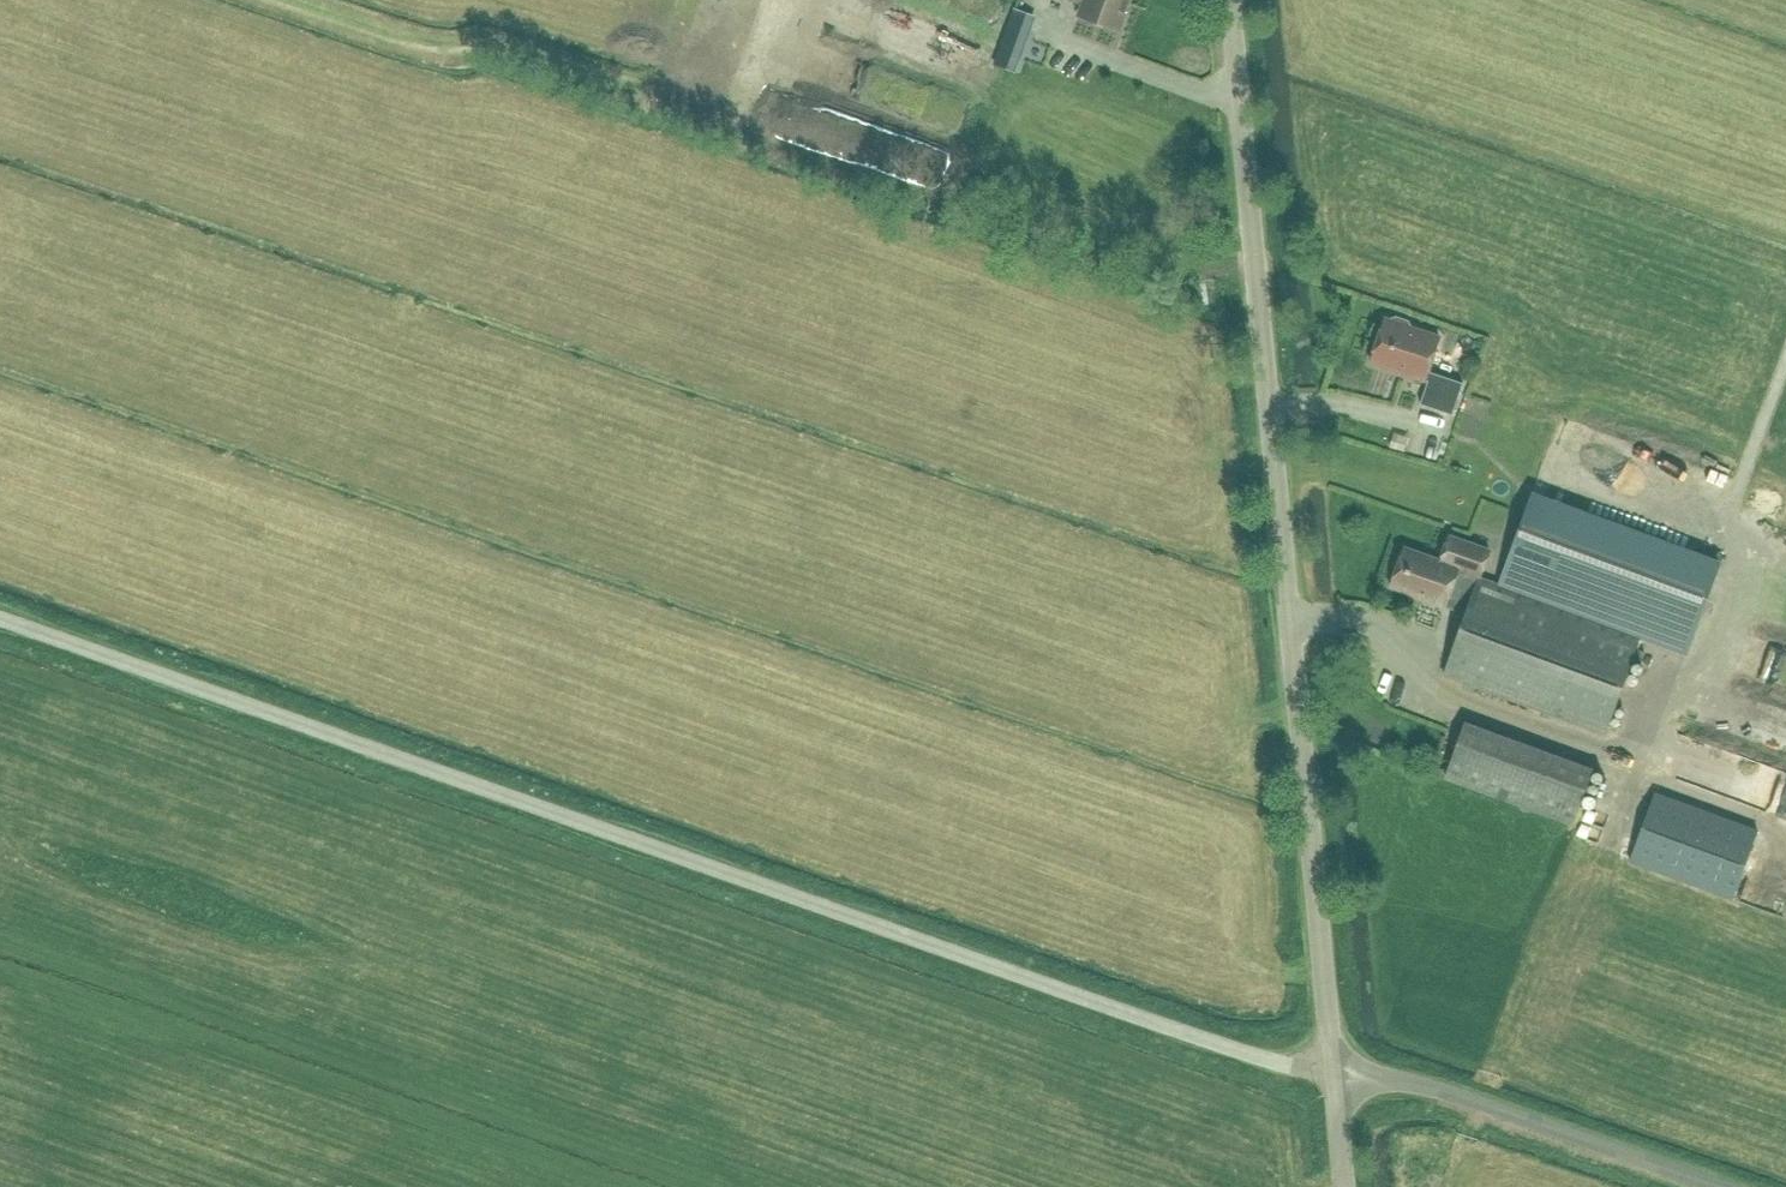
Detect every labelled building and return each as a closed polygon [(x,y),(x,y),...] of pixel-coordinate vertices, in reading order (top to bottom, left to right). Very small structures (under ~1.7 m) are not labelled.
[(1120,0),(1075,0),(1083,3),(1079,16),(1119,31),(1129,4),(1120,0)] [(1035,14),(1013,7),(1008,22),(1030,29),(1035,14)] [(1004,36),(999,50),(1021,57),(1025,43),(1004,36)] [(1411,324),(1409,320),(1396,316),(1391,318),(1390,320),(1385,319),(1371,362),(1428,381),(1420,404),(1453,415),(1463,383),(1428,371),(1440,337),(1410,327),(1411,324)] [(1465,402),(1455,437),(1474,443),(1484,407),(1465,402)] [(1404,451),(1408,437),(1395,433),(1391,446),(1404,451)] [(1486,503),(1507,506),(1509,492),(1488,488),(1486,503)] [(1497,585),(1479,578),(1489,550),(1448,536),(1440,560),(1405,548),(1391,587),(1428,599),(1427,602),(1444,607),(1447,599),(1468,606),(1444,673),(1604,732),(1639,637),(1685,654),(1718,565),(1530,495),(1497,585)] [(1465,722),(1457,743),(1445,777),(1571,824),(1591,769),(1465,722)] [(1731,898),(1756,830),(1654,792),(1629,860),(1731,898)]
